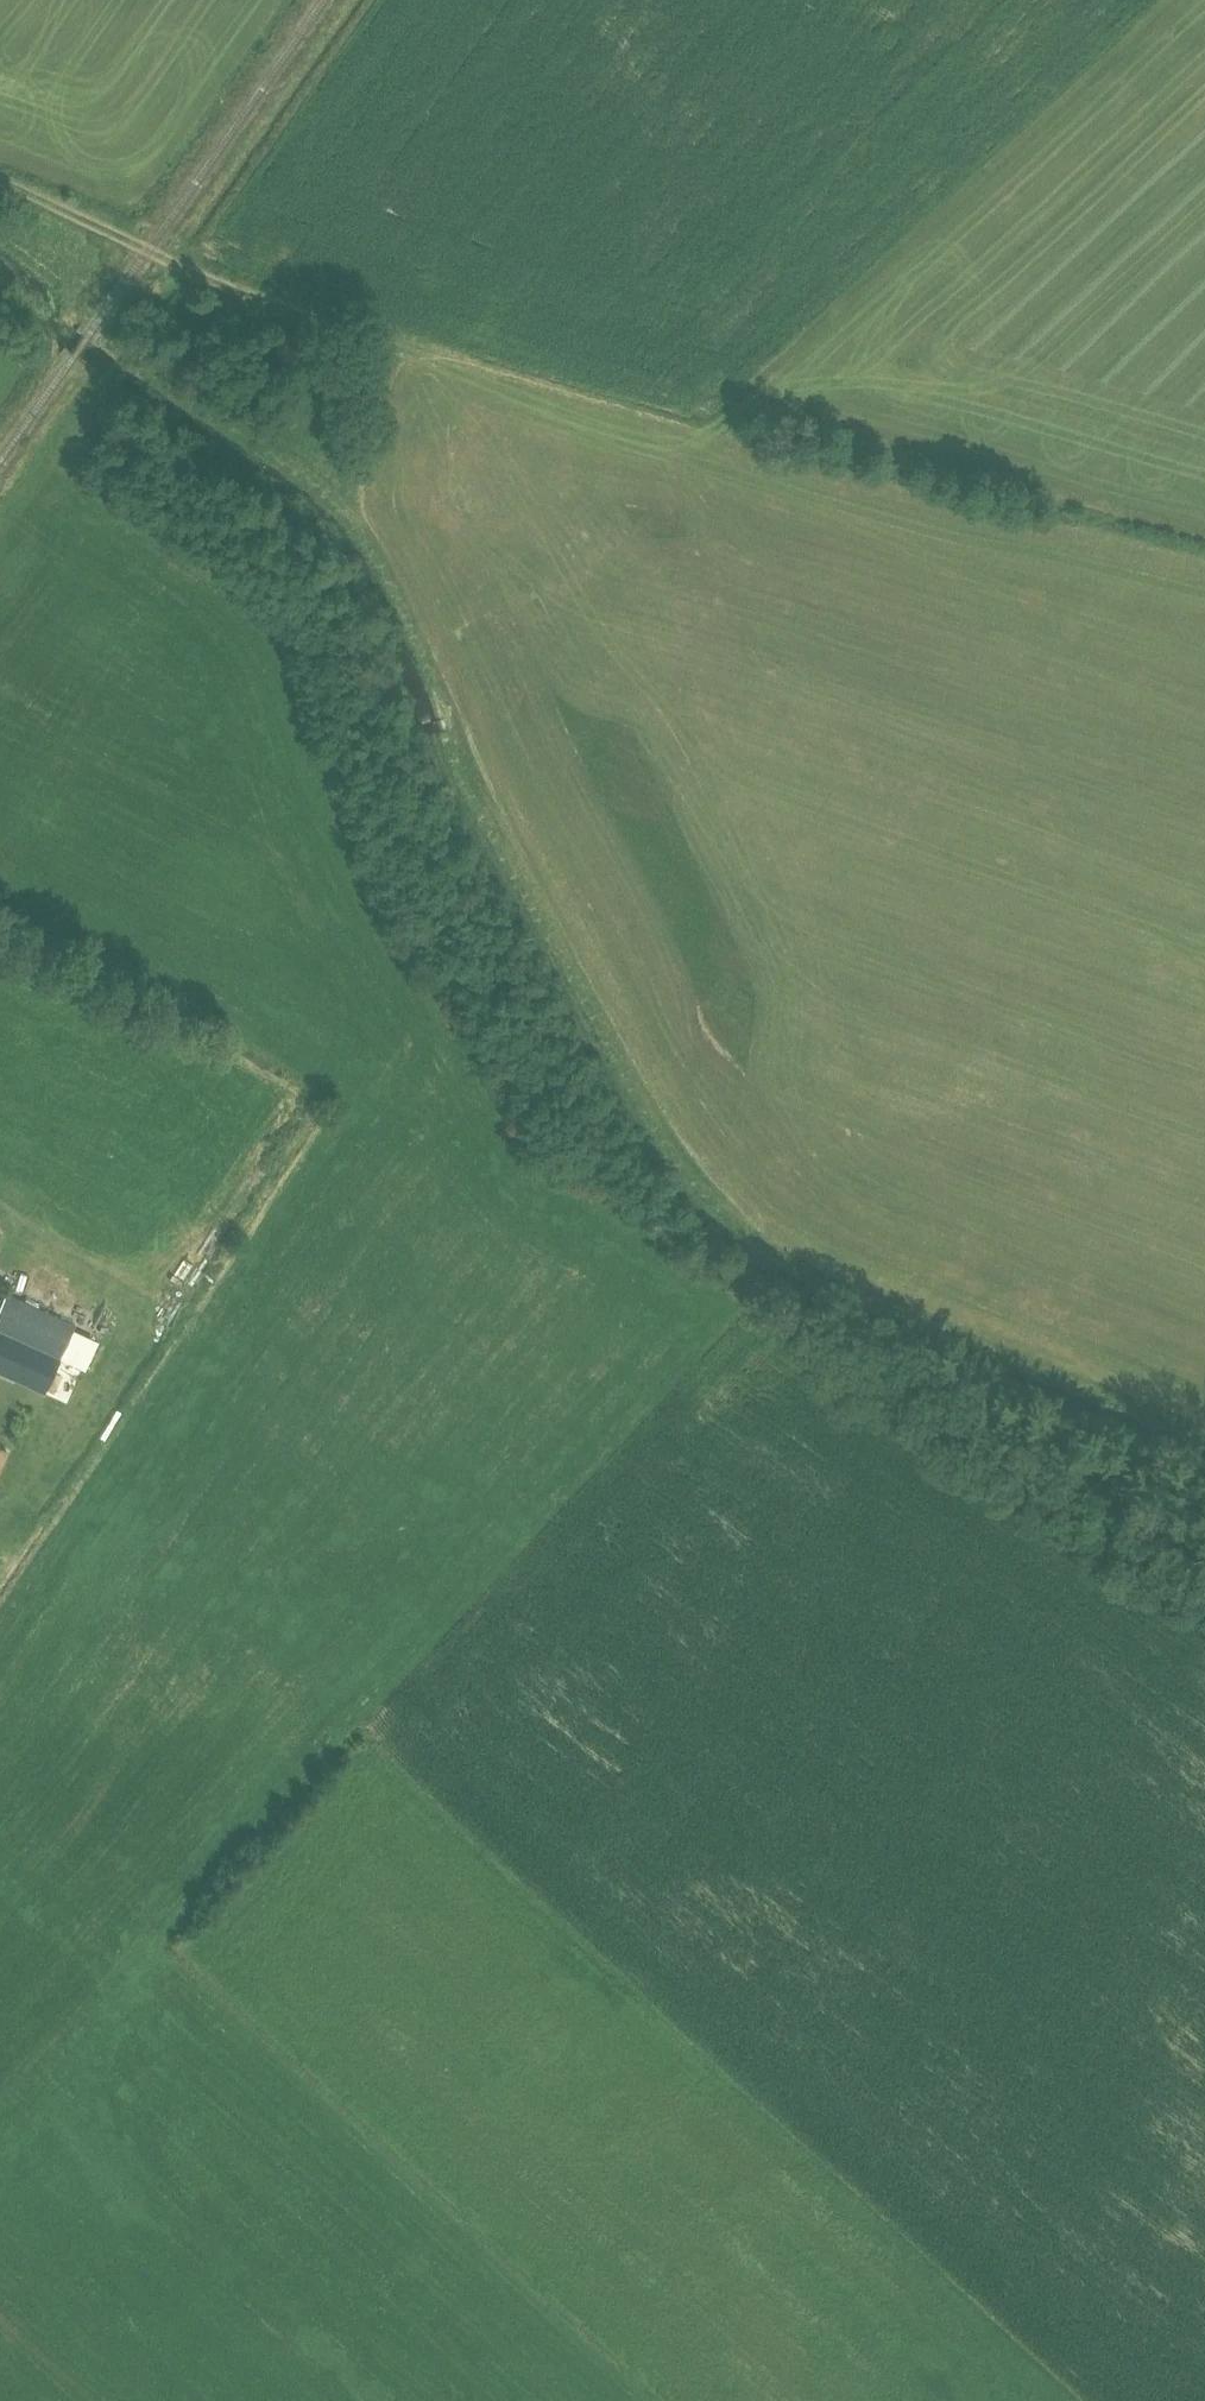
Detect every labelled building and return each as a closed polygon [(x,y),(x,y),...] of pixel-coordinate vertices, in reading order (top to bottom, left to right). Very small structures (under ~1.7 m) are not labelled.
[(76,1325),(7,1293),(0,1308),(0,1365),(27,1377),(40,1348),(61,1358),(76,1325)] [(60,1393),(68,1374),(43,1361),(34,1380),(60,1393)]
